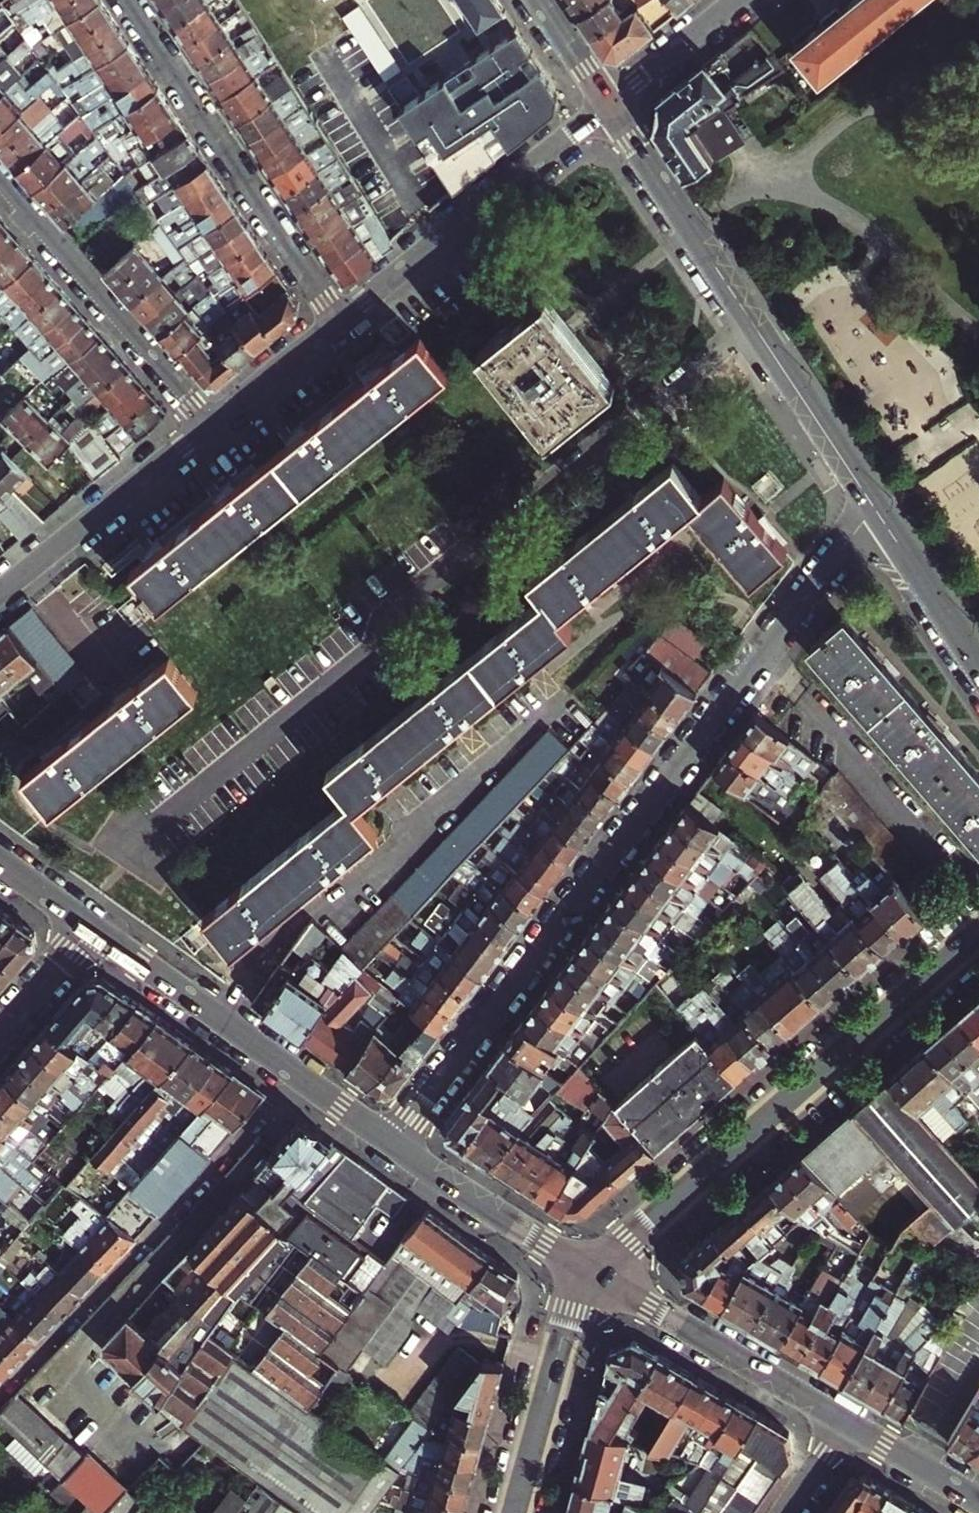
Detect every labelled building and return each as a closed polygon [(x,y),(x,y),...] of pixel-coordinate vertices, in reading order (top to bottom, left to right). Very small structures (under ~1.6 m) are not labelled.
[(3,6),(11,17),(17,13),(8,0),(7,0),(1,4),(3,6)] [(53,0),(51,0),(21,20),(25,24),(28,28),(46,16),(58,7),(53,0)] [(58,7),(46,16),(56,30),(101,0),(69,0),(58,7)] [(111,14),(101,0),(56,30),(65,44),(111,14)] [(162,10),(178,0),(156,0),(162,10)] [(209,0),(178,0),(162,10),(174,28),(211,4),(209,0)] [(244,8),(239,0),(224,0),(233,15),(244,8)] [(505,9),(499,0),(463,0),(481,26),(505,9)] [(580,14),(602,0),(571,0),(580,14)] [(580,14),(593,33),(640,2),(639,0),(602,0),(580,14)] [(607,54),(621,56),(679,10),(671,0),(643,0),(640,2),(593,33),(607,54)] [(679,10),(691,0),(671,0),(679,10)] [(915,0),(855,0),(842,10),(839,6),(823,19),(826,22),(797,47),(820,77),(915,0)] [(186,46),(223,22),(211,4),(174,28),(186,46)] [(345,17),(387,80),(403,69),(361,6),(345,17)] [(245,32),(255,25),(244,8),(233,15),(245,32)] [(21,18),(17,13),(11,17),(14,21),(15,22),(21,18)] [(121,29),(111,14),(65,44),(63,45),(68,52),(53,63),(51,59),(45,63),(50,69),(53,74),(87,51),(121,29)] [(15,22),(19,28),(25,24),(21,20),(21,18),(15,22)] [(25,36),(22,32),(19,28),(15,22),(14,21),(6,28),(18,46),(27,38),(25,36)] [(186,46),(197,63),(234,39),(223,22),(186,46)] [(256,50),(266,43),(255,25),(245,32),(256,50)] [(130,44),(121,29),(87,51),(96,66),(130,44)] [(32,45),(49,35),(46,31),(38,36),(34,30),(25,36),(27,38),(32,45)] [(402,107),(456,189),(558,107),(560,92),(519,30),(402,107)] [(14,65),(34,47),(32,45),(27,38),(18,46),(6,56),(14,65)] [(209,81),(246,57),(234,39),(197,63),(209,81)] [(94,89),(106,81),(140,59),(130,44),(96,66),(101,73),(89,81),(94,89)] [(783,67),(773,54),(759,66),(755,65),(724,88),(705,65),(657,104),(653,129),(686,179),(711,162),(690,128),(699,122),(694,113),(719,98),(724,105),(783,67)] [(17,79),(22,75),(14,65),(6,56),(0,61),(0,94),(17,79)] [(218,95),(255,71),(246,57),(209,81),(218,95)] [(93,110),(115,95),(149,73),(140,59),(106,81),(110,87),(93,97),(90,92),(84,95),(79,98),(83,103),(78,107),(81,111),(86,108),(89,112),(93,110)] [(273,77),(284,71),(280,64),(269,71),(273,77)] [(34,99),(57,79),(53,74),(50,69),(26,90),(17,79),(0,94),(0,128),(34,99)] [(284,71),(273,77),(263,84),(255,71),(218,95),(237,124),(289,90),(294,87),(284,71)] [(114,117),(159,88),(149,73),(115,95),(119,101),(106,110),(112,119),(114,117)] [(79,98),(84,95),(74,81),(63,88),(74,102),(79,98)] [(125,133),(169,104),(159,88),(114,117),(125,133)] [(249,142),(295,111),(291,105),(301,99),(299,95),(294,99),(289,90),(237,124),(249,142)] [(34,99),(0,128),(0,149),(4,153),(34,127),(27,120),(41,108),(34,99)] [(305,104),(301,99),(291,105),(295,111),(305,104)] [(189,133),(169,104),(125,133),(106,146),(125,171),(127,174),(132,171),(142,164),(148,161),(189,133)] [(305,104),(295,111),(300,118),(309,111),(305,104)] [(741,142),(720,108),(699,122),(690,128),(711,162),(741,142)] [(104,124),(93,110),(89,112),(84,116),(95,130),(104,124)] [(55,116),(51,111),(47,115),(51,120),(55,116)] [(300,118),(295,111),(249,142),(260,159),(311,126),(308,122),(314,118),(309,111),(300,118)] [(18,169),(35,189),(77,153),(68,142),(83,130),(93,140),(98,135),(95,130),(84,116),(82,113),(60,132),(48,143),(18,169)] [(51,120),(47,115),(34,127),(4,153),(18,169),(48,143),(42,136),(55,126),(60,122),(55,116),(51,120)] [(114,117),(112,119),(104,124),(95,130),(98,135),(106,145),(106,146),(125,133),(114,117)] [(60,132),(55,126),(42,136),(48,143),(60,132)] [(271,177),(308,152),(328,140),(320,127),(314,131),(311,126),(260,159),(271,177)] [(199,149),(189,133),(148,161),(159,176),(199,149)] [(106,145),(98,135),(93,140),(91,141),(99,151),(106,145)] [(320,171),(340,158),(329,141),(328,140),(308,152),(320,171)] [(35,189),(50,207),(83,179),(77,170),(99,151),(91,141),(77,153),(35,189)] [(209,164),(199,149),(159,176),(153,180),(143,187),(139,190),(149,204),(159,198),(209,164)] [(320,171),(308,152),(271,177),(284,196),(320,171)] [(148,161),(142,164),(153,180),(159,176),(148,161)] [(219,179),(209,164),(159,198),(168,212),(175,207),(219,179)] [(334,172),(341,182),(350,175),(344,166),(334,172)] [(100,170),(96,167),(83,179),(50,207),(64,223),(71,217),(111,183),(104,176),(108,173),(103,167),(100,170)] [(127,174),(125,171),(111,183),(71,217),(85,233),(137,188),(127,174)] [(139,190),(143,187),(132,171),(127,174),(137,188),(139,190)] [(295,213),(332,188),(320,171),(284,196),(295,213)] [(306,230),(362,194),(350,175),(341,182),(332,188),(295,213),(306,230)] [(228,194),(219,179),(175,207),(181,217),(166,227),(170,232),(182,224),(194,216),(228,194)] [(204,232),(238,209),(228,194),(194,216),(199,223),(204,232)] [(306,230),(319,250),(374,213),(362,194),(306,230)] [(248,224),(238,209),(204,232),(198,236),(208,251),(214,247),(248,224)] [(374,213),(319,250),(330,266),(365,243),(372,238),(383,255),(395,246),(374,213)] [(166,227),(162,222),(106,271),(120,287),(150,261),(141,251),(144,248),(146,250),(160,238),(167,246),(175,239),(170,232),(166,227)] [(187,231),(182,224),(170,232),(175,239),(181,247),(189,241),(198,236),(204,232),(199,223),(187,231)] [(18,239),(6,224),(0,229),(0,255),(18,239)] [(258,239),(248,224),(214,247),(221,257),(224,262),(258,239)] [(376,260),(383,255),(372,238),(365,243),(376,260)] [(36,259),(18,239),(0,255),(0,279),(6,286),(36,259)] [(150,261),(120,287),(133,302),(163,276),(176,265),(179,262),(187,255),(181,247),(175,239),(167,246),(150,261)] [(268,254),(258,239),(224,262),(234,277),(268,254)] [(189,241),(181,247),(187,255),(192,261),(196,258),(192,253),(196,251),(189,241)] [(376,260),(365,243),(330,266),(344,284),(376,260)] [(268,254),(234,277),(244,292),(260,282),(278,270),(268,254)] [(133,302),(147,318),(176,292),(167,282),(176,274),(185,285),(190,281),(200,272),(197,268),(192,261),(187,255),(179,262),(176,265),(163,276),(133,302)] [(224,262),(221,257),(211,263),(209,260),(197,268),(200,272),(203,276),(224,262)] [(6,286),(19,301),(49,275),(36,259),(6,286)] [(279,299),(260,315),(276,335),(298,317),(300,303),(278,270),(260,282),(265,288),(269,285),(279,299)] [(190,281),(203,297),(213,288),(210,285),(206,280),(203,276),(200,272),(190,281)] [(49,275),(19,301),(32,315),(62,289),(49,275)] [(206,280),(210,285),(216,281),(212,277),(206,280)] [(214,290),(219,286),(216,281),(210,285),(213,288),(214,290)] [(232,300),(222,285),(219,286),(214,290),(225,305),(231,301),(232,300)] [(8,311),(19,301),(6,286),(0,291),(0,301),(8,311)] [(203,297),(190,308),(160,334),(177,353),(195,337),(207,327),(215,321),(208,313),(217,305),(224,313),(228,309),(225,305),(214,290),(213,288),(203,297)] [(39,337),(45,331),(75,305),(62,289),(32,315),(18,328),(31,343),(39,337)] [(176,292),(147,318),(160,334),(190,308),(176,292)] [(618,380),(547,292),(479,347),(550,435),(618,380)] [(242,316),(237,320),(259,348),(276,335),(260,315),(242,293),(236,298),(247,312),(242,316)] [(225,305),(228,309),(237,320),(242,316),(231,301),(225,305)] [(58,346),(88,320),(75,305),(45,331),(58,346)] [(216,346),(209,352),(215,360),(197,376),(206,387),(219,388),(243,367),(240,364),(259,348),(237,320),(228,309),(224,313),(215,321),(207,327),(215,335),(224,346),(220,350),(216,346)] [(101,334),(88,320),(58,346),(52,351),(47,355),(61,371),(71,361),(101,334)] [(209,352),(216,346),(210,339),(215,335),(207,327),(195,337),(209,352)] [(85,377),(115,350),(101,334),(71,361),(85,377)] [(47,355),(52,351),(39,337),(31,343),(35,347),(44,358),(47,355)] [(177,353),(197,376),(215,360),(209,352),(195,337),(177,353)] [(448,373),(421,339),(133,570),(146,587),(141,591),(150,602),(155,598),(160,604),(448,373)] [(128,365),(115,350),(85,377),(98,392),(128,365)] [(49,381),(55,376),(44,365),(38,370),(47,379),(49,381)] [(111,407),(141,380),(128,365),(98,392),(111,407)] [(55,376),(49,381),(57,390),(65,382),(71,389),(79,382),(72,374),(63,381),(58,374),(55,376)] [(57,390),(49,381),(47,379),(28,398),(43,413),(50,405),(58,413),(76,394),(71,389),(65,382),(57,390)] [(125,423),(155,396),(141,380),(111,407),(125,423)] [(168,412),(155,396),(125,423),(133,432),(128,435),(126,432),(114,442),(122,452),(168,412)] [(102,408),(92,397),(84,404),(87,408),(93,415),(102,408)] [(27,444),(50,421),(43,413),(28,398),(5,421),(27,444)] [(62,433),(72,442),(96,418),(93,415),(87,408),(62,433)] [(49,465),(69,445),(72,442),(62,433),(50,421),(27,444),(49,465)] [(110,436),(118,429),(110,421),(103,427),(110,436)] [(96,425),(69,445),(96,479),(122,457),(119,454),(96,425)] [(0,454),(0,494),(4,497),(31,531),(45,520),(12,488),(26,473),(3,451),(0,454)] [(207,916),(233,949),(378,832),(357,806),(572,631),(559,615),(690,509),(752,580),(786,550),(755,514),(725,479),(702,498),(674,464),(530,581),(544,599),(328,772),(350,799),(207,916)] [(20,539),(31,531),(4,497),(0,494),(0,514),(20,539)] [(11,624),(16,631),(37,614),(31,607),(11,624)] [(37,614),(16,631),(38,658),(64,691),(87,673),(39,613),(37,614)] [(844,618),(813,647),(978,839),(978,774),(844,618)] [(0,632),(0,648),(20,673),(27,668),(38,658),(16,631),(11,624),(0,632)] [(634,679),(680,715),(690,702),(713,672),(660,633),(627,674),(634,679)] [(1,697),(6,693),(2,688),(20,673),(0,648),(0,696),(1,697)] [(25,775),(52,808),(197,693),(171,659),(25,775)] [(668,731),(680,715),(634,679),(619,695),(668,731)] [(1,697),(2,698),(10,708),(11,710),(17,706),(6,693),(1,697)] [(656,747),(668,731),(619,695),(605,709),(656,747)] [(10,708),(2,698),(0,699),(0,717),(10,708)] [(644,763),(656,747),(605,709),(600,714),(591,724),(644,763)] [(774,727),(756,713),(742,731),(809,782),(821,791),(822,790),(825,785),(809,772),(818,760),(774,727)] [(644,763),(591,724),(577,738),(588,746),(632,779),(644,763)] [(563,753),(570,746),(550,727),(393,892),(413,912),(426,898),(437,886),(452,871),(458,865),(465,856),(469,852),(480,841),(494,826),(498,822),(508,811),(522,796),(536,782),(550,767),(563,753)] [(742,731),(730,748),(778,784),(784,776),(801,789),(802,790),(809,782),(742,731)] [(570,746),(563,753),(620,795),(632,779),(588,746),(581,755),(570,746)] [(730,748),(715,767),(795,827),(803,816),(789,806),(772,792),(778,784),(730,748)] [(550,767),(565,778),(608,811),(620,795),(563,753),(550,767)] [(565,778),(550,767),(536,782),(552,794),(565,778)] [(825,785),(822,790),(857,836),(888,871),(894,878),(908,894),(928,877),(840,768),(834,773),(825,785)] [(795,797),(801,789),(784,776),(778,784),(795,797)] [(608,811),(565,778),(552,794),(595,827),(608,811)] [(795,797),(778,784),(772,792),(789,806),(795,797)] [(723,811),(697,791),(688,803),(714,823),(723,811)] [(584,842),(595,827),(552,794),(541,810),(584,842)] [(675,820),(723,857),(752,879),(757,874),(742,864),(746,859),(730,847),(736,839),(714,823),(688,803),(675,820)] [(528,826),(572,858),(584,842),(541,810),(528,826)] [(521,820),(511,833),(519,839),(528,826),(521,820)] [(711,873),(723,857),(675,820),(663,837),(711,873)] [(559,875),(572,858),(528,826),(519,839),(511,833),(498,822),(494,826),(500,830),(504,834),(516,843),(559,875)] [(663,837),(650,853),(698,889),(711,873),(663,837)] [(559,875),(516,843),(504,859),(547,891),(559,875)] [(767,863),(752,851),(746,859),(742,864),(757,874),(767,863)] [(469,852),(465,856),(534,908),(547,891),(504,859),(500,857),(493,866),(483,858),(481,861),(469,852)] [(846,904),(885,949),(904,933),(853,874),(834,852),(825,860),(831,867),(827,870),(852,899),(846,904)] [(650,853),(638,869),(693,911),(699,903),(706,895),(698,889),(650,853)] [(476,889),(522,924),(534,908),(465,856),(458,865),(481,882),(476,889)] [(853,874),(904,933),(926,914),(908,894),(894,878),(884,887),(878,880),(870,871),(867,873),(862,866),(853,874)] [(693,911),(638,869),(626,885),(674,921),(681,926),(693,911)] [(852,899),(827,870),(821,876),(843,901),(846,904),(852,899)] [(437,886),(455,900),(468,883),(452,871),(437,886)] [(888,871),(878,880),(884,887),(894,878),(888,871)] [(860,971),(885,949),(846,904),(843,901),(834,909),(801,872),(794,877),(792,875),(783,882),(819,923),(860,971)] [(749,882),(742,890),(738,894),(735,898),(734,899),(739,905),(755,888),(749,882)] [(464,907),(509,941),(522,924),(476,889),(468,883),(455,900),(464,907)] [(662,937),(674,921),(626,885),(614,901),(662,937)] [(413,912),(393,892),(343,945),(345,947),(364,964),(376,951),(413,912)] [(662,937),(614,901),(602,917),(650,953),(662,937)] [(707,909),(699,903),(693,911),(701,917),(707,909)] [(443,916),(497,957),(509,941),(464,907),(459,915),(449,908),(443,916)] [(20,921),(2,908),(0,910),(0,944),(20,921)] [(781,918),(842,987),(860,971),(819,923),(811,930),(791,908),(781,918)] [(484,975),(497,957),(443,916),(435,909),(427,920),(445,934),(440,941),(484,975)] [(711,924),(715,919),(711,915),(706,920),(711,924)] [(650,953),(602,917),(590,933),(638,969),(645,975),(657,958),(650,953)] [(825,1002),(842,987),(781,918),(763,933),(782,954),(825,1002)] [(20,921),(0,944),(0,988),(37,945),(35,931),(20,921)] [(470,994),(484,975),(440,941),(423,928),(413,941),(430,954),(425,960),(470,994)] [(638,969),(590,933),(577,949),(626,986),(638,969)] [(659,959),(671,944),(662,937),(650,953),(657,958),(659,959)] [(722,953),(729,962),(739,953),(732,944),(722,953)] [(323,1010),(362,968),(364,964),(345,947),(325,977),(301,960),(294,969),(283,961),(253,1003),(303,1038),(323,1010)] [(610,999),(614,1002),(626,986),(577,949),(565,965),(610,999)] [(674,963),(683,953),(678,949),(669,959),(674,963)] [(791,1032),(825,1002),(782,954),(761,972),(742,950),(739,953),(729,962),(730,963),(747,982),(759,996),(791,1032)] [(417,1010),(443,1029),(456,1012),(395,965),(376,951),(364,964),(362,968),(402,998),(417,1010)] [(456,1012),(470,994),(425,960),(420,966),(404,954),(395,965),(456,1012)] [(669,959),(665,964),(670,967),(671,966),(674,963),(669,959)] [(739,989),(747,982),(730,963),(724,968),(731,976),(721,985),(745,1013),(775,1046),(791,1032),(759,996),(751,1003),(739,989)] [(670,967),(665,964),(661,968),(666,972),(670,967)] [(565,965),(552,983),(596,1017),(608,1026),(613,1029),(618,1023),(601,1010),(610,999),(565,965)] [(330,1057),(351,1028),(343,1021),(373,988),(378,991),(372,1000),(390,1014),(402,998),(362,968),(323,1010),(303,1038),(330,1057)] [(75,1045),(122,991),(102,977),(87,980),(49,1024),(75,1045)] [(690,977),(685,982),(695,994),(701,989),(690,977)] [(714,977),(706,984),(738,1020),(745,1013),(721,985),(714,977)] [(596,1017),(552,983),(537,1002),(582,1036),(596,1017)] [(695,994),(756,1063),(775,1046),(745,1013),(738,1020),(706,984),(701,989),(695,994)] [(641,998),(646,993),(641,989),(637,994),(641,998)] [(104,1041),(139,1002),(122,991),(75,1045),(84,1053),(99,1036),(104,1041)] [(739,1078),(756,1063),(695,994),(685,1004),(706,1029),(700,1034),(739,1078)] [(978,999),(961,1015),(978,1035),(978,1000),(978,999)] [(159,1017),(139,1002),(104,1041),(101,1045),(109,1053),(99,1064),(110,1073),(120,1062),(159,1017)] [(537,1002),(523,1021),(564,1052),(568,1055),(582,1036),(537,1002)] [(375,1033),(369,1042),(349,1070),(370,1085),(420,1029),(434,1041),(443,1029),(417,1010),(390,1043),(375,1033)] [(961,1015),(944,1030),(978,1071),(978,1035),(961,1015)] [(195,1042),(159,1017),(120,1062),(141,1081),(116,1110),(126,1120),(195,1042)] [(375,1033),(377,1031),(364,1021),(351,1028),(369,1042),(375,1033)] [(564,1052),(523,1021),(508,1041),(530,1057),(539,1064),(543,1067),(550,1058),(556,1063),(564,1052)] [(75,1045),(49,1024),(35,1040),(96,1089),(103,1081),(87,1067),(93,1059),(84,1053),(75,1045)] [(608,1034),(613,1029),(608,1026),(604,1030),(608,1034)] [(349,1070),(369,1042),(351,1028),(330,1057),(349,1070)] [(420,1029),(370,1085),(383,1094),(397,1091),(434,1041),(420,1029)] [(944,1030),(927,1045),(969,1093),(978,1105),(978,1071),(944,1030)] [(698,1032),(615,1104),(656,1150),(739,1078),(700,1034),(698,1032)] [(80,1107),(96,1089),(35,1040),(20,1057),(64,1093),(80,1107)] [(508,1041),(501,1050),(520,1064),(525,1064),(530,1057),(508,1041)] [(172,1114),(220,1060),(195,1042),(126,1120),(92,1159),(101,1165),(132,1187),(180,1132),(171,1125),(177,1118),(172,1114)] [(596,1047),(591,1043),(587,1048),(592,1051),(596,1047)] [(955,1105),(969,1093),(927,1045),(889,1078),(932,1127),(943,1117),(955,1130),(967,1119),(955,1105)] [(498,1054),(490,1064),(512,1081),(517,1073),(533,1085),(538,1078),(533,1073),(539,1064),(530,1057),(525,1064),(520,1064),(501,1050),(498,1054)] [(58,1100),(64,1093),(20,1057),(5,1074),(48,1111),(65,1125),(74,1115),(58,1100)] [(180,1132),(235,1070),(220,1060),(172,1114),(177,1118),(171,1125),(180,1132)] [(449,1137),(462,1145),(512,1081),(490,1064),(447,1122),(449,1137)] [(580,1064),(569,1075),(594,1098),(601,1087),(580,1064)] [(265,1091),(235,1070),(180,1132),(220,1143),(265,1091)] [(517,1073),(512,1081),(462,1145),(488,1162),(531,1116),(517,1106),(533,1085),(517,1073)] [(33,1127),(50,1142),(59,1132),(43,1117),(48,1111),(5,1074),(0,1080),(0,1097),(33,1127)] [(885,1148),(933,1199),(957,1224),(978,1205),(978,1179),(932,1127),(889,1078),(850,1112),(885,1148)] [(590,1104),(595,1108),(607,1115),(615,1103),(601,1087),(594,1098),(590,1104)] [(35,1160),(44,1149),(27,1134),(33,1127),(0,1097),(0,1128),(35,1160)] [(488,1162),(533,1192),(568,1139),(560,1134),(572,1117),(549,1097),(531,1116),(488,1162)] [(586,1110),(590,1104),(585,1101),(581,1106),(586,1110)] [(607,1115),(604,1119),(618,1136),(606,1147),(594,1134),(589,1142),(605,1160),(622,1180),(656,1150),(615,1104),(615,1103),(607,1115)] [(568,1139),(533,1192),(549,1202),(575,1163),(589,1142),(594,1134),(604,1119),(607,1115),(595,1108),(573,1142),(568,1139)] [(802,1155),(835,1193),(885,1148),(850,1112),(802,1155)] [(265,1218),(333,1140),(303,1119),(266,1157),(263,1154),(253,1165),(257,1168),(253,1171),(254,1178),(239,1195),(253,1208),(265,1218)] [(21,1182),(33,1193),(43,1182),(29,1169),(37,1161),(35,1160),(0,1128),(0,1163),(21,1182)] [(106,1215),(137,1237),(170,1199),(199,1166),(211,1153),(220,1143),(180,1132),(132,1187),(106,1215)] [(305,1201),(349,1152),(333,1140),(265,1218),(283,1234),(287,1236),(314,1207),(305,1201)] [(605,1160),(589,1142),(575,1163),(590,1173),(605,1160)] [(408,1195),(349,1152),(305,1201),(314,1207),(287,1236),(296,1243),(308,1250),(330,1264),(325,1270),(342,1283),(347,1278),(365,1291),(386,1262),(352,1236),(377,1202),(394,1215),(408,1195)] [(858,1218),(835,1193),(802,1155),(785,1170),(823,1213),(830,1208),(847,1227),(858,1218)] [(622,1180),(605,1160),(590,1173),(575,1163),(549,1202),(563,1212),(586,1211),(622,1180)] [(21,1182),(0,1163),(0,1185),(2,1182),(12,1191),(21,1182)] [(769,1184),(799,1219),(800,1219),(825,1235),(834,1226),(823,1213),(785,1170),(769,1184)] [(744,1206),(774,1240),(799,1219),(769,1184),(744,1206)] [(82,1223),(67,1239),(79,1249),(105,1270),(137,1237),(106,1215),(75,1195),(63,1186),(59,1190),(74,1204),(67,1211),(82,1223)] [(239,1195),(188,1249),(161,1277),(211,1322),(235,1289),(255,1266),(283,1234),(265,1218),(253,1208),(239,1195)] [(1,1198),(0,1199),(0,1209),(4,1212),(10,1206),(1,1198)] [(904,1227),(929,1238),(936,1242),(957,1224),(933,1199),(904,1227)] [(744,1206),(714,1232),(729,1250),(734,1245),(738,1250),(740,1247),(753,1236),(764,1249),(774,1240),(744,1206)] [(402,1235),(404,1236),(391,1255),(418,1274),(434,1285),(445,1293),(455,1300),(469,1284),(492,1258),(427,1209),(402,1235)] [(37,1215),(17,1237),(26,1244),(46,1222),(37,1215)] [(684,1285),(702,1296),(722,1262),(727,1265),(734,1255),(733,1254),(738,1250),(734,1245),(729,1250),(714,1232),(708,1237),(682,1260),(684,1285)] [(283,1234),(255,1266),(266,1276),(296,1243),(287,1236),(283,1234)] [(0,1256),(0,1264),(4,1267),(26,1244),(17,1237),(6,1249),(0,1256)] [(899,1288),(843,1379),(864,1392),(897,1338),(890,1334),(906,1307),(907,1300),(941,1244),(936,1242),(929,1238),(899,1288)] [(802,1303),(779,1342),(800,1354),(855,1261),(858,1257),(838,1244),(823,1268),(833,1274),(828,1282),(824,1284),(818,1295),(810,1290),(802,1303)] [(105,1270),(79,1249),(58,1271),(84,1292),(105,1270)] [(230,1458),(283,1386),(309,1405),(310,1404),(323,1385),(340,1362),(323,1350),(365,1291),(347,1278),(342,1283),(325,1270),(330,1264),(308,1250),(263,1311),(280,1324),(251,1363),(206,1330),(229,1352),(179,1424),(183,1428),(230,1458)] [(387,1316),(395,1305),(418,1274),(391,1255),(386,1262),(365,1291),(323,1350),(340,1362),(348,1368),(355,1358),(363,1347),(371,1337),(379,1326),(387,1316)] [(702,1296),(721,1307),(747,1264),(748,1263),(734,1255),(727,1265),(722,1262),(702,1296)] [(721,1307),(750,1325),(782,1271),(785,1273),(793,1261),(784,1255),(776,1267),(768,1262),(765,1266),(753,1259),(748,1263),(747,1264),(721,1307)] [(806,1261),(796,1255),(793,1261),(785,1273),(782,1271),(750,1325),(779,1342),(802,1303),(785,1293),(790,1283),(792,1284),(806,1261)] [(503,1308),(518,1313),(522,1297),(519,1273),(492,1258),(469,1284),(455,1300),(445,1314),(456,1322),(460,1324),(512,1337),(516,1322),(466,1309),(471,1303),(479,1309),(489,1297),(503,1308)] [(859,1263),(855,1261),(800,1354),(820,1366),(869,1285),(858,1279),(859,1263)] [(26,1278),(22,1282),(37,1294),(62,1315),(84,1292),(58,1271),(48,1263),(35,1277),(46,1286),(41,1290),(26,1278)] [(235,1289),(246,1299),(266,1276),(255,1266),(235,1289)] [(418,1274),(395,1305),(411,1316),(418,1307),(434,1285),(418,1274)] [(211,1322),(161,1277),(97,1348),(156,1402),(206,1330),(211,1322)] [(820,1366),(843,1379),(899,1288),(890,1282),(887,1287),(873,1278),(869,1285),(820,1366)] [(429,1315),(445,1293),(434,1285),(418,1307),(429,1315)] [(897,1338),(864,1392),(884,1404),(918,1349),(922,1344),(934,1331),(952,1312),(969,1294),(960,1286),(934,1314),(923,1304),(897,1338)] [(455,1300),(445,1293),(429,1315),(439,1322),(445,1314),(455,1300)] [(37,1294),(15,1316),(40,1339),(62,1315),(37,1294)] [(0,1309),(0,1345),(18,1362),(40,1339),(15,1316),(4,1305),(0,1309)] [(395,1305),(387,1316),(409,1332),(413,1318),(411,1316),(395,1305)] [(962,1318),(952,1312),(934,1331),(949,1340),(962,1318)] [(445,1314),(439,1322),(450,1330),(456,1322),(445,1314)] [(409,1332),(387,1316),(379,1326),(401,1342),(409,1332)] [(401,1342),(379,1326),(371,1337),(393,1353),(401,1342)] [(371,1337),(363,1347),(385,1364),(393,1353),(371,1337)] [(621,1420),(659,1355),(634,1341),(611,1350),(588,1431),(611,1438),(621,1420)] [(918,1349),(884,1404),(904,1416),(934,1365),(925,1359),(931,1348),(922,1344),(918,1349)] [(18,1362),(0,1345),(0,1380),(18,1362)] [(473,1373),(481,1362),(459,1345),(450,1357),(473,1373)] [(694,1376),(659,1355),(621,1420),(633,1426),(650,1397),(673,1410),(694,1376)] [(473,1373),(450,1357),(442,1368),(464,1385),(473,1373)] [(481,1362),(473,1373),(464,1385),(458,1393),(473,1397),(464,1408),(490,1415),(504,1364),(484,1358),(481,1362)] [(464,1385),(442,1368),(433,1379),(455,1396),(458,1393),(464,1385)] [(688,1416),(697,1421),(717,1389),(694,1376),(673,1410),(650,1449),(670,1456),(688,1416)] [(455,1396),(433,1379),(425,1390),(447,1407),(449,1404),(455,1396)] [(336,1395),(323,1385),(310,1404),(323,1413),(336,1395)] [(258,1476),(309,1405),(283,1386),(230,1458),(258,1476)] [(717,1389),(697,1421),(688,1437),(709,1449),(738,1401),(717,1389)] [(441,1415),(447,1407),(425,1390),(417,1401),(439,1418),(441,1415)] [(86,1500),(101,1512),(102,1512),(125,1489),(86,1452),(80,1457),(14,1394),(0,1409),(0,1418),(62,1479),(49,1492),(70,1512),(77,1512),(86,1500)] [(976,1394),(948,1442),(967,1453),(978,1443),(978,1396),(976,1394)] [(439,1418),(417,1401),(409,1412),(431,1428),(439,1418)] [(738,1401),(709,1449),(707,1452),(719,1455),(688,1503),(700,1511),(735,1454),(743,1441),(759,1413),(738,1401)] [(390,1484),(400,1470),(323,1413),(310,1404),(309,1405),(258,1476),(244,1495),(231,1512),(369,1512),(377,1501),(390,1484)] [(490,1415),(464,1408),(449,1404),(447,1407),(441,1415),(453,1419),(449,1432),(483,1441),(490,1415)] [(789,1431),(759,1413),(743,1441),(759,1452),(785,1468),(795,1455),(789,1431)] [(611,1438),(631,1444),(639,1430),(633,1426),(621,1420),(611,1438)] [(648,1482),(622,1476),(631,1444),(611,1438),(588,1431),(573,1484),(615,1496),(641,1502),(648,1482)] [(483,1441),(449,1432),(445,1443),(424,1437),(416,1448),(476,1465),(483,1441)] [(735,1454),(751,1464),(759,1452),(743,1441),(735,1454)] [(967,1453),(978,1460),(978,1443),(967,1453)] [(403,1465),(471,1484),(476,1465),(416,1448),(403,1465)] [(675,1457),(680,1458),(684,1451),(680,1449),(675,1457)] [(689,1454),(684,1451),(680,1458),(685,1460),(689,1454)] [(776,1481),(785,1468),(759,1452),(751,1464),(776,1481)] [(769,1491),(776,1481),(751,1464),(743,1474),(769,1491)] [(466,1503),(471,1484),(403,1465),(400,1470),(390,1484),(396,1485),(402,1487),(412,1490),(466,1503)] [(761,1504),(769,1491),(743,1474),(735,1486),(761,1504)] [(873,1479),(865,1475),(851,1478),(826,1512),(851,1512),(873,1479)] [(873,1479),(851,1512),(875,1512),(890,1489),(873,1479)] [(207,1512),(231,1512),(244,1495),(228,1483),(207,1512)] [(383,1503),(396,1485),(390,1484),(377,1501),(383,1503)] [(628,1512),(643,1512),(644,1510),(646,1504),(641,1502),(615,1496),(573,1484),(566,1512),(607,1512),(608,1508),(628,1512)] [(753,1512),(754,1512),(761,1504),(735,1486),(728,1496),(753,1512)] [(412,1490),(402,1487),(396,1506),(407,1509),(412,1490)] [(125,1489),(102,1512),(150,1512),(125,1489)] [(700,1511),(688,1503),(666,1489),(646,1504),(644,1510),(648,1512),(703,1512),(700,1511)] [(890,1489),(875,1512),(908,1512),(914,1503),(890,1489)] [(466,1503),(412,1490),(407,1509),(423,1512),(463,1512),(466,1503)] [(728,1512),(753,1512),(728,1496),(720,1508),(728,1512)] [(86,1500),(77,1512),(101,1512),(86,1500)] [(377,1501),(369,1512),(379,1512),(385,1503),(383,1503),(377,1501)] [(914,1503),(908,1512),(931,1512),(914,1503)]
